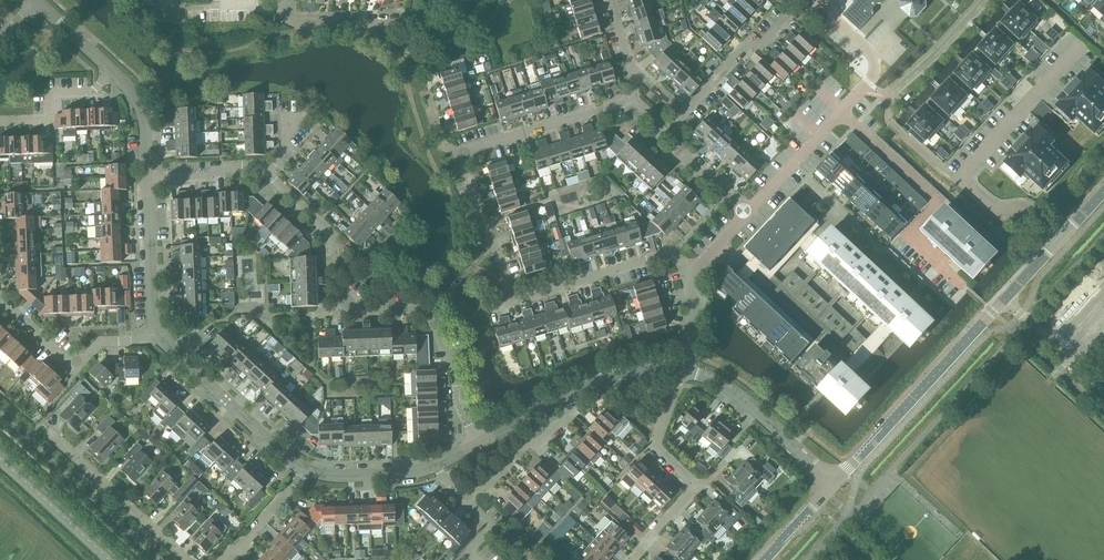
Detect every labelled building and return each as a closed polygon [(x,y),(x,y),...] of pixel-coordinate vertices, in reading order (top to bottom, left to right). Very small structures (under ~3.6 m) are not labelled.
[(574,16),(593,11),(590,3),(599,1),(599,0),(587,0),(571,5),(564,7),(568,18),(574,16)] [(629,7),(626,8),(628,12),(650,5),(648,0),(627,0),(629,7)] [(743,27),(746,23),(745,22),(750,16),(732,0),(728,0),(727,2),(732,7),(727,12),(743,27)] [(750,16),(754,11),(756,13),(759,9),(749,0),(732,0),(750,16)] [(759,9),(763,6),(761,4),(765,0),(749,0),(759,9)] [(843,15),(859,30),(873,16),(872,9),(877,4),(881,4),(884,0),(857,0),(843,15)] [(900,2),(901,8),(910,17),(917,17),(926,7),(925,1),(925,0),(902,0),(900,2)] [(1093,7),(1103,16),(1100,20),(1103,23),(1103,0),(1100,0),(1093,7)] [(1040,16),(1027,4),(1024,8),(1020,4),(1012,12),(1031,30),(1037,23),(1035,21),(1040,16)] [(650,5),(628,12),(629,17),(632,16),(634,23),(663,14),(662,9),(658,10),(652,12),(650,5)] [(743,27),(727,12),(722,17),(717,13),(713,9),(710,12),(733,34),(738,29),(740,31),(743,27)] [(593,11),(574,16),(578,28),(604,20),(603,15),(595,17),(593,11)] [(710,29),(727,44),(730,41),(728,40),(733,34),(710,12),(706,16),(715,24),(710,29)] [(1017,41),(1021,36),(1023,38),(1031,30),(1012,12),(1003,22),(1007,26),(1004,29),(1017,41)] [(663,14),(634,23),(636,29),(634,30),(635,35),(657,28),(655,21),(661,19),(665,18),(663,14)] [(604,20),(578,28),(581,39),(600,33),(597,27),(606,24),(604,20)] [(657,28),(635,35),(637,40),(639,39),(641,46),(646,45),(648,53),(649,53),(669,41),(667,39),(665,33),(659,35),(657,28)] [(727,44),(710,29),(706,35),(700,30),(697,34),(702,38),(702,39),(716,52),(721,46),(723,48),(727,44)] [(987,40),(1006,57),(1014,49),(1012,47),(1013,45),(1012,45),(1016,41),(1016,42),(1017,41),(1004,29),(1000,33),(996,30),(987,40)] [(1053,40),(1058,35),(1051,29),(1046,34),(1053,40)] [(811,40),(802,32),(797,37),(790,31),(787,35),(808,54),(819,42),(814,37),(811,40)] [(808,54),(787,35),(783,38),(789,44),(785,49),(800,63),(808,54)] [(1032,42),(1044,52),(1049,46),(1037,36),(1032,42)] [(993,67),(998,62),(1000,64),(1006,57),(987,40),(979,48),(983,52),(979,56),(988,64),(989,64),(993,67)] [(669,41),(649,53),(656,60),(653,63),(659,68),(657,70),(661,73),(676,57),(670,52),(675,47),(669,41)] [(770,52),(791,72),(800,63),(785,49),(780,55),(774,49),(770,52)] [(1039,55),(1032,49),(1028,54),(1035,60),(1039,55)] [(608,63),(606,57),(605,52),(600,54),(603,65),(597,66),(604,90),(609,89),(608,84),(615,82),(609,63),(608,63)] [(676,57),(661,73),(664,77),(666,75),(671,80),(685,65),(694,55),(691,52),(686,58),(680,53),(676,57)] [(775,73),(775,74),(783,81),(791,72),(770,52),(767,56),(773,62),(769,67),(775,73)] [(537,53),(531,55),(533,63),(540,61),(537,53)] [(1025,57),(1032,64),(1035,60),(1028,54),(1025,57)] [(678,90),(693,73),(688,69),(697,59),(694,55),(685,65),(671,80),(676,85),(675,87),(678,90)] [(963,65),(982,83),(990,74),(988,72),(990,71),(985,67),(988,64),(979,56),(977,59),(973,55),(963,65)] [(767,82),(775,74),(775,73),(769,67),(761,60),(756,65),(750,59),(746,63),(767,82)] [(584,64),(592,89),(598,87),(600,92),(604,90),(597,66),(590,69),(588,62),(584,64)] [(744,78),(759,91),(767,82),(746,63),(743,67),(749,73),(744,78)] [(574,73),(581,94),(585,93),(585,91),(592,89),(584,64),(579,65),(581,71),(574,73)] [(956,82),(969,93),(965,89),(969,85),(973,89),(974,88),(976,89),(982,83),(963,65),(956,73),(960,77),(956,82)] [(1103,125),(1103,89),(1103,88),(1103,87),(1103,76),(1094,67),(1085,77),(1083,75),(1059,100),(1062,102),(1053,112),(1068,126),(1075,119),(1080,123),(1081,123),(1083,123),(1096,134),(1103,125)] [(459,68),(438,74),(439,79),(441,79),(444,86),(469,78),(467,73),(461,75),(459,68)] [(561,71),(569,96),(576,94),(576,95),(581,94),(574,73),(567,75),(565,69),(561,71)] [(707,70),(703,74),(699,79),(693,73),(678,90),(682,93),(683,92),(689,97),(703,83),(702,82),(711,73),(707,70)] [(550,74),(552,80),(551,81),(558,105),(564,103),(562,98),(569,96),(561,71),(550,74)] [(1016,81),(1009,75),(1005,80),(1012,86),(1016,81)] [(545,103),(546,103),(552,101),(554,106),(558,105),(551,81),(544,83),(542,77),(537,78),(539,83),(545,103)] [(730,80),(751,100),(759,91),(744,78),(740,83),(733,77),(730,80)] [(445,98),(466,91),(464,84),(470,82),(469,78),(444,86),(446,92),(443,93),(445,98)] [(728,95),(742,109),(751,100),(730,80),(727,84),(733,90),(728,95)] [(940,90),(959,108),(967,100),(965,98),(969,93),(956,82),(953,84),(949,80),(940,90)] [(1002,83),(1008,89),(1012,86),(1005,80),(1002,83)] [(528,87),(530,93),(536,114),(541,113),(540,110),(547,108),(546,103),(545,103),(539,83),(528,87)] [(516,90),(524,115),(530,113),(531,116),(536,114),(530,93),(523,95),(521,89),(516,90)] [(488,90),(482,92),(484,98),(490,96),(488,90)] [(507,100),(513,121),(517,120),(517,118),(524,115),(516,90),(512,92),(514,98),(507,100)] [(942,114),(945,111),(949,114),(951,113),(953,115),(959,108),(940,90),(932,99),(936,103),(932,107),(945,119),(946,118),(942,114)] [(451,109),(476,101),(474,96),(468,97),(466,91),(445,98),(446,102),(448,102),(451,109)] [(793,105),(800,98),(795,93),(788,101),(793,105)] [(243,107),(272,106),(272,101),(263,102),(263,94),(243,94),(243,107)] [(486,105),(492,103),(490,96),(484,98),(486,105)] [(495,103),(501,123),(508,120),(509,122),(513,121),(507,100),(500,102),(498,96),(494,97),(495,103)] [(720,103),(721,103),(729,111),(734,105),(725,98),(720,103)] [(993,106),(986,100),(981,105),(988,111),(993,106)] [(452,121),(473,114),(471,106),(477,105),(476,101),(451,109),(453,115),(450,116),(452,121)] [(978,108),(985,115),(988,111),(981,105),(978,108)] [(243,119),(264,118),(263,111),(272,111),(272,106),(243,107),(243,119)] [(917,116),(936,133),(943,125),(941,123),(945,119),(932,107),(930,110),(926,106),(917,116)] [(118,126),(117,112),(111,113),(110,109),(98,110),(99,130),(111,129),(111,127),(118,126)] [(193,109),(174,109),(174,117),(166,117),(166,123),(194,122),(193,109)] [(87,130),(86,110),(75,111),(75,131),(87,130)] [(99,130),(98,110),(86,110),(87,130),(99,130)] [(56,115),(56,125),(56,129),(63,128),(63,138),(76,138),(75,131),(75,111),(62,111),(62,114),(56,115)] [(706,117),(693,132),(698,137),(697,138),(700,142),(715,126),(710,121),(714,116),(711,113),(707,117),(706,117)] [(473,114),(452,121),(453,125),(456,125),(458,132),(477,126),(477,125),(482,124),(481,119),(476,121),(473,114)] [(909,124),(913,128),(909,132),(922,144),(927,138),(929,140),(936,133),(917,116),(909,124)] [(766,131),(773,123),(766,117),(759,125),(766,131)] [(264,118),(243,119),(244,131),(273,130),(272,125),(264,125),(264,118)] [(175,135),(194,134),(194,122),(166,123),(166,127),(175,127),(175,135)] [(710,149),(732,126),(728,123),(721,131),(715,126),(700,142),(704,145),(705,144),(710,149)] [(1010,159),(1001,168),(1017,182),(1023,175),(1028,180),(1029,179),(1031,179),(1044,190),(1068,164),(1056,152),(1056,150),(1056,149),(1051,145),(1058,137),(1043,123),(1034,133),(1031,131),(1008,156),(1010,159)] [(601,133),(600,131),(593,133),(591,124),(586,126),(594,153),(606,150),(605,147),(601,133)] [(969,132),(962,125),(958,130),(965,137),(969,132)] [(577,138),(583,157),(594,153),(586,126),(581,127),(584,136),(577,138)] [(718,158),(733,142),(728,137),(735,129),(732,126),(710,149),(715,153),(714,155),(718,158)] [(352,142),(337,128),(332,134),(330,132),(327,136),(343,151),(348,146),(353,150),(356,147),(351,142),(352,142)] [(273,130),(244,131),(244,143),(265,142),(264,142),(264,135),(273,135),(273,130)] [(601,133),(605,147),(607,147),(608,143),(615,135),(610,130),(601,133)] [(955,134),(962,140),(965,137),(958,130),(955,134)] [(583,157),(577,138),(570,140),(568,131),(563,133),(571,160),(583,157)] [(554,145),(560,164),(571,160),(563,133),(558,134),(561,143),(554,145)] [(856,136),(852,133),(847,138),(850,142),(856,136)] [(167,147),(195,146),(194,134),(175,135),(176,141),(167,141),(167,147)] [(608,143),(607,147),(612,150),(621,140),(615,135),(608,143)] [(343,151),(327,136),(323,140),(325,141),(320,146),(340,164),(343,160),(338,156),(343,151)] [(33,163),(32,137),(20,138),(21,164),(33,163)] [(32,137),(33,163),(52,163),(51,140),(45,140),(45,137),(32,137)] [(9,158),(8,138),(0,138),(0,158),(9,158)] [(21,164),(20,138),(8,138),(9,158),(9,164),(21,164)] [(633,138),(626,145),(617,155),(615,157),(633,173),(657,148),(654,145),(648,152),(633,138)] [(560,164),(554,145),(547,147),(545,139),(540,140),(549,167),(560,164)] [(549,167),(540,140),(536,141),(538,150),(531,152),(537,171),(549,167)] [(621,140),(612,150),(617,155),(626,145),(621,140)] [(265,142),(244,143),(245,155),(265,154),(264,147),(273,147),(273,141),(264,142),(265,142)] [(733,142),(718,158),(722,161),(723,160),(728,165),(746,146),(742,142),(738,147),(733,142)] [(869,148),(866,145),(860,151),(864,154),(869,148)] [(176,158),(195,157),(195,146),(167,147),(167,151),(176,151),(176,158)] [(340,164),(320,146),(315,152),(314,150),(310,154),(327,169),(332,163),(336,168),(340,164)] [(746,146),(728,165),(733,170),(732,171),(735,174),(750,158),(745,153),(749,149),(746,146)] [(657,148),(633,173),(651,190),(668,171),(653,157),(659,150),(657,148)] [(864,154),(867,157),(872,151),(869,148),(864,154)] [(845,158),(836,149),(816,171),(817,171),(825,178),(842,161),(845,158)] [(944,159),(948,155),(941,149),(937,153),(944,159)] [(327,169),(310,154),(307,157),(309,159),(304,164),(323,182),(327,178),(322,174),(327,169)] [(759,166),(763,162),(760,159),(756,163),(750,158),(735,174),(739,178),(740,176),(746,181),(759,167),(759,166)] [(486,167),(486,168),(488,174),(486,175),(488,180),(509,173),(507,166),(513,164),(511,160),(505,162),(505,161),(486,167)] [(825,178),(834,186),(849,169),(842,161),(825,178)] [(877,166),(880,169),(885,163),(882,161),(877,166)] [(885,163),(880,169),(883,172),(889,167),(885,163)] [(294,171),(310,186),(315,181),(320,185),(323,182),(304,164),(299,169),(297,168),(294,171)] [(336,169),(351,180),(355,175),(340,164),(336,169)] [(106,178),(126,178),(125,165),(105,166),(106,178)] [(834,186),(842,194),(862,173),(853,165),(849,169),(834,186)] [(303,195),(307,199),(310,196),(306,191),(310,186),(294,171),(291,175),(292,176),(287,182),(302,196),(303,195)] [(509,173),(488,180),(489,184),(491,183),(493,191),(518,183),(516,178),(511,180),(509,173)] [(842,194),(850,201),(870,180),(862,173),(842,194)] [(566,186),(578,183),(575,176),(564,179),(566,186)] [(897,185),(897,184),(902,179),(899,176),(894,182),(897,185)] [(335,182),(344,190),(348,185),(339,177),(335,182)] [(126,178),(106,178),(106,189),(106,190),(121,189),(121,190),(126,190),(126,178)] [(902,179),(897,184),(900,188),(905,182),(902,179)] [(850,201),(859,209),(878,188),(870,180),(850,201)] [(683,187),(679,182),(676,186),(681,190),(676,195),(692,211),(696,207),(694,205),(699,200),(684,186),(683,187)] [(518,183),(493,191),(495,197),(493,198),(495,203),(516,196),(514,189),(519,187),(518,183)] [(231,213),(229,184),(225,184),(225,193),(218,194),(218,199),(219,199),(219,213),(220,213),(231,213)] [(243,197),(242,193),(235,193),(235,184),(229,184),(231,213),(243,212),(243,210),(246,210),(249,212),(258,202),(253,197),(243,197)] [(653,191),(661,199),(665,195),(656,187),(653,191)] [(859,209),(867,217),(886,196),(878,188),(859,209)] [(121,202),(121,190),(121,189),(106,190),(106,189),(101,190),(101,203),(121,202)] [(401,204),(385,189),(380,195),(375,190),(372,194),(391,212),(396,206),(398,208),(401,204)] [(219,199),(218,199),(212,199),(211,190),(206,191),(207,219),(220,218),(220,213),(219,213),(219,199)] [(170,201),(171,220),(183,220),(182,191),(177,192),(178,200),(170,201)] [(182,191),(183,220),(195,219),(194,200),(187,200),(187,191),(182,191)] [(207,219),(206,191),(201,191),(201,200),(194,200),(195,219),(207,219)] [(913,200),(919,194),(915,191),(910,197),(913,200)] [(2,207),(31,206),(31,194),(5,195),(5,202),(1,202),(2,207)] [(391,212),(372,194),(368,197),(373,201),(368,207),(385,222),(388,219),(386,217),(391,212)] [(919,194),(913,200),(917,203),(922,197),(919,194)] [(692,211),(676,195),(671,201),(666,196),(663,200),(683,218),(687,213),(689,214),(692,211)] [(520,207),(525,206),(524,201),(518,202),(516,196),(495,203),(496,207),(498,206),(501,214),(520,208),(520,207)] [(867,217),(875,224),(892,207),(895,204),(886,196),(867,217)] [(683,218),(663,200),(660,203),(664,208),(660,213),(676,228),(679,225),(678,223),(683,218)] [(746,249),(742,254),(766,276),(778,263),(776,260),(781,255),(784,257),(788,253),(785,250),(796,238),(799,241),(803,237),(800,234),(811,222),(814,225),(816,222),(793,201),(755,242),(753,240),(745,248),(746,249)] [(102,215),(122,214),(121,202),(101,203),(102,215)] [(262,226),(282,205),(278,202),(272,208),(266,203),(263,206),(258,202),(249,212),(254,217),(253,218),(262,226)] [(605,202),(596,204),(599,214),(608,212),(605,202)] [(555,216),(551,204),(547,205),(544,206),(548,218),(555,216)] [(271,234),(284,219),(279,215),(285,209),(282,205),(262,226),(271,234)] [(25,218),(32,218),(31,206),(2,207),(2,212),(6,212),(6,219),(14,219),(25,218)] [(385,222),(368,207),(363,212),(358,208),(355,211),(374,229),(379,224),(381,226),(385,222)] [(875,224),(884,232),(899,215),(892,207),(875,224)] [(930,224),(923,232),(947,254),(952,258),(952,259),(971,277),(978,269),(977,268),(986,258),(987,259),(995,252),(974,233),(969,238),(965,234),(966,234),(956,225),(960,221),(955,216),(953,218),(944,209),(930,224)] [(374,229),(355,211),(352,215),(357,219),(352,224),(368,240),(372,236),(370,234),(374,229)] [(527,211),(506,218),(507,223),(509,222),(511,229),(536,221),(544,219),(543,214),(529,219),(527,211)] [(903,211),(899,215),(884,232),(892,240),(891,240),(892,241),(912,219),(903,211)] [(647,218),(650,221),(649,221),(661,231),(666,236),(671,230),(673,232),(676,228),(660,213),(654,218),(650,214),(647,218)] [(94,226),(100,226),(102,226),(120,226),(122,226),(122,214),(102,215),(94,215),(94,226)] [(40,217),(33,217),(32,218),(25,218),(14,219),(14,231),(34,230),(41,230),(40,217)] [(641,242),(640,240),(636,226),(635,223),(633,217),(629,218),(631,224),(624,227),(630,248),(634,246),(634,244),(641,242)] [(284,219),(271,234),(279,242),(299,221),(295,218),(290,224),(284,219)] [(299,221),(279,242),(289,251),(291,249),(292,250),(293,258),(310,258),(309,244),(302,237),(297,231),(303,225),(299,221)] [(511,229),(513,236),(511,236),(512,241),(534,235),(539,233),(537,226),(538,225),(536,221),(511,229)] [(661,231),(649,221),(648,223),(647,223),(651,236),(659,234),(661,231)] [(630,248),(624,227),(617,229),(615,222),(610,224),(618,249),(625,247),(626,249),(630,248)] [(343,233),(350,240),(358,247),(363,241),(365,243),(368,240),(352,224),(347,230),(342,225),(339,229),(344,233),(343,233)] [(618,249),(610,224),(606,225),(608,232),(601,234),(607,255),(612,253),(611,251),(618,249)] [(643,224),(636,226),(640,240),(647,238),(643,224)] [(102,226),(100,226),(101,239),(120,238),(120,226),(102,226)] [(914,336),(923,326),(924,328),(931,320),(911,302),(906,307),(902,303),(902,302),(843,248),(847,244),(842,239),(841,240),(831,231),(828,234),(820,226),(804,243),(886,319),(884,322),(888,326),(888,327),(908,345),(915,338),(914,336)] [(34,242),(34,230),(14,231),(15,243),(34,242)] [(607,255),(601,234),(594,236),(592,230),(587,231),(595,256),(602,254),(603,256),(607,255)] [(587,231),(583,232),(585,239),(578,241),(585,262),(589,260),(589,258),(595,256),(587,231)] [(534,235),(512,241),(514,246),(516,245),(518,252),(547,243),(549,242),(547,238),(536,242),(534,235)] [(566,245),(572,263),(579,261),(580,263),(585,262),(578,241),(571,243),(569,236),(564,238),(566,244),(566,245)] [(101,251),(131,249),(130,245),(121,245),(120,238),(101,239),(101,251)] [(15,255),(35,254),(34,242),(15,243),(15,255)] [(547,243),(518,252),(520,259),(518,259),(519,265),(541,258),(546,256),(544,249),(548,248),(547,243)] [(172,258),(200,257),(200,245),(180,246),(180,253),(172,253),(172,258)] [(131,249),(101,251),(101,263),(121,262),(121,254),(131,254),(131,249)] [(15,266),(41,265),(40,254),(35,254),(15,255),(15,266)] [(181,271),(201,270),(200,257),(172,258),(172,263),(180,263),(181,271)] [(310,258),(293,258),(289,259),(291,308),(316,307),(314,258),(310,258)] [(526,276),(552,267),(550,262),(543,264),(541,258),(519,265),(521,269),(523,268),(526,276)] [(63,269),(63,264),(55,265),(55,276),(60,276),(60,269),(63,269)] [(41,265),(15,266),(16,279),(36,278),(41,278),(41,265)] [(173,282),(201,281),(201,270),(181,271),(181,277),(173,277),(173,282)] [(742,302),(747,297),(753,291),(732,271),(719,284),(728,293),(730,291),(741,302),(742,302)] [(119,290),(128,290),(127,276),(118,276),(119,290)] [(31,304),(40,294),(36,290),(36,278),(16,279),(16,291),(31,304)] [(182,294),(202,293),(201,281),(173,282),(173,287),(181,287),(182,294)] [(652,281),(633,287),(636,299),(664,290),(662,285),(654,288),(652,281)] [(104,290),(105,310),(118,309),(118,307),(124,306),(124,292),(117,292),(117,289),(104,290)] [(105,310),(104,290),(92,290),(92,296),(93,296),(93,310),(105,310)] [(596,291),(604,319),(616,315),(610,296),(603,298),(600,290),(596,291)] [(664,290),(636,299),(640,310),(659,304),(657,297),(665,295),(664,290)] [(587,304),(592,322),(604,319),(596,291),(591,293),(594,302),(587,304)] [(174,306),(202,305),(202,293),(182,294),(182,301),(173,301),(174,306)] [(57,317),(56,297),(44,297),(40,294),(31,304),(45,317),(57,317)] [(69,316),(68,296),(56,297),(57,317),(69,316)] [(68,296),(69,316),(81,316),(80,296),(68,296)] [(93,296),(92,296),(80,296),(81,316),(94,315),(93,310),(93,296)] [(573,298),(581,326),(592,322),(587,304),(581,306),(578,297),(573,298)] [(742,302),(741,302),(734,310),(742,318),(755,304),(747,297),(742,302)] [(581,326),(573,298),(568,300),(571,309),(564,311),(569,327),(570,329),(581,326)] [(548,303),(557,331),(569,327),(564,311),(563,308),(556,310),(554,302),(548,303)] [(557,331),(548,303),(544,305),(546,313),(540,315),(545,334),(557,331)] [(659,304),(640,310),(643,322),(671,313),(669,308),(661,311),(659,304)] [(755,304),(742,318),(744,317),(751,324),(750,325),(750,326),(763,312),(755,304)] [(202,305),(174,306),(174,311),(183,311),(183,318),(203,317),(202,305)] [(525,310),(534,338),(545,334),(540,315),(533,317),(530,309),(525,310)] [(517,322),(522,341),(534,338),(525,310),(521,312),(523,320),(517,322)] [(763,312),(750,326),(759,334),(771,320),(763,312)] [(671,313),(643,322),(647,333),(666,327),(664,320),(672,318),(671,313)] [(503,317),(511,345),(522,341),(517,322),(510,324),(507,316),(503,317)] [(493,330),(499,348),(511,345),(503,317),(498,319),(501,327),(493,330)] [(771,320),(759,334),(760,332),(768,339),(766,341),(767,341),(780,327),(771,320)] [(403,355),(402,326),(397,326),(397,335),(391,336),(390,336),(391,355),(403,355)] [(403,355),(415,354),(416,354),(415,353),(415,347),(415,342),(415,336),(415,334),(408,335),(407,326),(402,326),(403,355)] [(217,356),(232,340),(227,335),(231,330),(228,327),(223,331),(209,345),(214,350),(213,352),(217,356)] [(780,327),(767,341),(775,349),(788,335),(780,327)] [(0,336),(0,351),(1,352),(15,337),(6,329),(0,336)] [(318,338),(318,358),(331,358),(330,329),(325,329),(325,338),(318,338)] [(331,358),(343,357),(343,337),(342,337),(335,337),(335,329),(330,329),(331,358)] [(343,357),(391,355),(390,336),(391,336),(390,330),(342,332),(342,337),(343,337),(343,357)] [(788,335),(775,349),(777,347),(785,355),(783,356),(783,357),(796,343),(788,335)] [(10,360),(24,346),(15,337),(1,352),(10,360)] [(232,340),(217,356),(220,359),(222,357),(227,362),(229,360),(245,343),(242,339),(237,345),(232,340)] [(236,370),(251,354),(246,349),(251,344),(247,340),(245,343),(229,360),(234,364),(232,366),(236,370)] [(796,343),(783,357),(792,365),(805,351),(796,343)] [(26,371),(36,361),(31,356),(32,354),(24,346),(10,360),(19,368),(21,366),(26,371)] [(843,375),(838,370),(833,376),(824,368),(829,362),(833,357),(828,353),(826,355),(817,346),(796,368),(803,375),(805,373),(814,382),(813,384),(820,391),(821,390),(825,394),(824,395),(845,413),(852,406),(850,404),(859,394),(861,396),(868,388),(848,370),(843,375)] [(251,354),(236,370),(239,373),(241,371),(247,376),(265,357),(261,354),(256,359),(251,354)] [(118,368),(119,378),(119,382),(125,381),(125,379),(138,378),(138,357),(124,358),(125,368),(118,368)] [(265,357),(247,376),(252,381),(250,383),(254,386),(269,370),(263,365),(268,360),(265,357)] [(38,386),(52,372),(54,369),(50,365),(48,368),(43,363),(41,365),(36,361),(26,371),(31,375),(29,378),(38,386)] [(1078,363),(1074,368),(1080,373),(1084,368),(1078,363)] [(119,378),(118,368),(118,364),(112,364),(106,370),(99,364),(89,374),(105,388),(114,378),(119,378)] [(416,384),(443,382),(443,378),(435,379),(434,371),(430,371),(429,364),(416,365),(416,372),(415,372),(416,384)] [(52,372),(35,389),(49,402),(64,387),(59,382),(61,380),(56,375),(58,373),(54,369),(52,372)] [(269,370),(254,386),(257,390),(255,391),(260,396),(262,394),(280,375),(282,373),(279,370),(274,375),(269,370)] [(269,405),(284,388),(279,384),(284,379),(280,375),(262,394),(267,399),(266,401),(269,405)] [(155,381),(139,398),(143,402),(150,395),(160,404),(171,393),(175,389),(164,379),(159,385),(155,381)] [(443,382),(416,384),(416,396),(435,395),(435,388),(444,388),(443,382)] [(69,395),(75,401),(60,417),(74,430),(93,409),(84,401),(91,394),(80,384),(69,395)] [(280,411),(297,392),(294,389),(289,393),(284,388),(269,405),(273,408),(275,406),(280,411)] [(287,421),(301,405),(296,400),(301,395),(297,392),(280,411),(285,416),(283,418),(287,421)] [(160,404),(156,408),(166,418),(160,424),(165,428),(169,424),(169,423),(178,413),(174,409),(181,402),(171,393),(160,404)] [(435,395),(416,396),(417,408),(445,407),(445,402),(436,402),(435,395)] [(391,396),(379,396),(379,417),(391,417),(391,396)] [(300,425),(311,413),(315,408),(312,405),(307,410),(301,405),(287,421),(291,425),(292,423),(298,428),(300,425)] [(690,439),(699,428),(695,424),(703,414),(693,406),(679,424),(688,431),(683,438),(688,442),(691,440),(690,439)] [(445,407),(417,408),(411,408),(412,420),(436,419),(436,412),(445,412),(445,407)] [(320,412),(315,408),(311,413),(300,425),(310,435),(318,435),(317,420),(315,418),(320,412)] [(628,423),(622,417),(612,408),(607,413),(605,411),(597,420),(611,433),(615,437),(628,423)] [(185,435),(199,419),(189,410),(183,417),(178,413),(169,423),(169,424),(173,428),(175,426),(185,435)] [(103,460),(122,440),(109,428),(115,422),(109,416),(97,429),(102,435),(90,448),(103,460)] [(198,450),(207,440),(203,436),(210,429),(199,419),(185,435),(195,444),(193,446),(198,450)] [(317,420),(318,435),(318,446),(326,446),(326,448),(331,448),(330,425),(323,426),(323,419),(317,420)] [(331,419),(331,425),(330,425),(331,448),(336,448),(336,445),(342,445),(343,445),(342,421),(342,419),(331,419)] [(390,425),(390,419),(389,419),(385,419),(385,425),(378,426),(379,449),(384,448),(384,446),(391,446),(390,425)] [(436,419),(412,420),(412,432),(446,431),(446,426),(437,426),(436,419)] [(690,439),(691,440),(696,444),(702,436),(711,443),(724,426),(716,419),(705,432),(699,428),(690,439)] [(354,427),(355,450),(360,449),(360,447),(367,447),(366,420),(361,420),(361,426),(354,427)] [(366,420),(367,447),(374,446),(374,449),(379,449),(378,426),(371,426),(371,420),(366,420)] [(603,442),(611,433),(597,420),(588,429),(590,431),(590,430),(603,442)] [(355,450),(354,427),(347,427),(347,421),(342,421),(343,445),(342,445),(342,447),(350,447),(350,450),(355,450)] [(707,447),(716,454),(722,459),(731,448),(726,444),(734,434),(724,426),(711,443),(707,447)] [(590,430),(590,431),(582,439),(597,453),(605,444),(603,442),(590,430)] [(446,431),(412,432),(413,445),(438,444),(437,436),(446,435),(446,431)] [(198,450),(202,455),(204,456),(201,459),(209,467),(214,462),(218,458),(228,446),(218,437),(211,444),(207,440),(198,450)] [(574,448),(589,461),(597,453),(582,439),(574,448)] [(218,458),(214,462),(224,472),(222,474),(226,478),(240,463),(236,459),(242,452),(232,442),(228,446),(218,458)] [(637,455),(642,449),(635,442),(629,448),(637,455)] [(134,483),(152,463),(139,451),(142,448),(137,443),(133,448),(138,452),(121,470),(134,483)] [(566,457),(581,470),(589,461),(574,448),(566,457)] [(165,461),(169,465),(174,459),(170,455),(165,461)] [(631,461),(625,456),(622,459),(628,465),(631,461)] [(581,470),(566,457),(557,466),(559,468),(555,472),(555,473),(561,478),(565,482),(570,477),(572,480),(581,470)] [(619,463),(625,468),(628,465),(622,459),(619,463)] [(240,463),(226,478),(231,482),(233,480),(243,489),(246,485),(247,485),(257,473),(257,474),(261,469),(251,460),(244,467),(240,463)] [(189,461),(186,465),(200,475),(203,471),(189,461)] [(735,472),(752,487),(755,489),(763,479),(768,483),(774,476),(759,463),(753,469),(745,461),(735,472)] [(767,461),(764,464),(775,472),(777,469),(767,461)] [(548,492),(561,478),(555,473),(555,472),(554,471),(544,462),(539,467),(537,465),(529,473),(548,492)] [(630,488),(634,484),(647,470),(639,462),(621,480),(630,488)] [(647,470),(634,484),(642,492),(656,478),(647,470)] [(178,502),(193,486),(197,482),(191,477),(179,489),(174,485),(175,484),(162,472),(143,492),(156,504),(169,491),(174,496),(173,497),(178,502)] [(755,489),(735,472),(726,481),(735,489),(729,496),(742,509),(748,502),(748,503),(758,492),(755,489)] [(247,485),(246,485),(243,489),(253,498),(247,505),(251,509),(265,494),(260,490),(267,483),(257,474),(257,473),(247,485)] [(521,482),(540,501),(548,492),(529,473),(521,482)] [(615,479),(609,473),(606,477),(611,482),(615,479)] [(602,481),(608,486),(611,482),(606,477),(602,481)] [(656,478),(642,492),(651,501),(665,486),(656,478)] [(208,492),(197,482),(193,486),(204,496),(208,492)] [(512,491),(532,509),(540,501),(521,482),(512,491)] [(665,486),(651,501),(647,506),(650,509),(655,504),(661,509),(674,495),(665,486)] [(502,508),(519,524),(532,509),(512,491),(504,501),(506,503),(502,508)] [(393,506),(386,506),(385,495),(380,495),(380,502),(381,502),(381,506),(380,506),(381,530),(382,530),(382,526),(394,526),(393,506)] [(429,521),(442,507),(433,498),(431,501),(426,496),(416,506),(421,511),(420,513),(429,521)] [(184,530),(199,514),(203,510),(203,508),(199,504),(197,505),(196,505),(187,497),(178,508),(183,512),(174,521),(184,530)] [(569,509),(575,503),(568,497),(563,503),(569,509)] [(718,504),(714,501),(705,510),(727,530),(739,516),(722,500),(718,504)] [(585,507),(580,502),(576,507),(582,511),(585,507)] [(612,502),(607,507),(610,510),(615,505),(612,502)] [(357,507),(357,504),(344,505),(345,525),(357,524),(358,524),(357,507)] [(304,516),(314,526),(321,519),(321,526),(333,525),(333,505),(313,506),(304,516)] [(333,505),(333,525),(345,525),(344,505),(333,505)] [(614,514),(619,508),(615,505),(610,510),(614,514)] [(369,507),(370,531),(381,530),(380,506),(369,507)] [(358,524),(357,524),(358,531),(370,531),(369,507),(357,507),(358,524)] [(442,507),(429,521),(437,529),(450,515),(442,507)] [(573,510),(578,515),(582,511),(576,507),(573,510)] [(564,515),(558,509),(554,514),(560,519),(564,515)] [(699,533),(707,540),(710,543),(715,537),(718,540),(727,530),(705,510),(696,521),(704,528),(699,533)] [(286,526),(302,540),(314,526),(304,516),(299,512),(286,526)] [(551,517),(557,522),(560,519),(554,514),(551,517)] [(450,515),(437,529),(446,538),(459,523),(450,515)] [(222,535),(221,535),(226,530),(226,528),(220,521),(217,521),(215,523),(210,518),(201,529),(206,533),(196,543),(206,552),(222,535)] [(627,527),(632,521),(629,518),(624,523),(627,527)] [(602,531),(620,547),(631,536),(613,519),(602,531)] [(546,534),(552,528),(544,521),(539,527),(546,534)] [(560,524),(566,529),(569,525),(564,521),(560,524)] [(632,521),(627,527),(638,536),(642,531),(632,521)] [(455,557),(462,549),(471,539),(466,534),(469,532),(459,523),(446,538),(454,545),(448,551),(455,557)] [(566,529),(560,524),(557,528),(562,533),(566,529)] [(278,535),(293,549),(302,540),(286,526),(278,535)] [(675,537),(691,552),(700,543),(702,545),(707,540),(699,533),(697,530),(692,535),(684,528),(675,537)] [(602,531),(594,539),(612,556),(620,547),(602,531)] [(293,549),(278,535),(270,544),(272,546),(285,557),(293,549)] [(691,552),(675,537),(666,547),(674,555),(670,559),(671,559),(691,559),(695,556),(691,552)] [(598,559),(608,559),(612,556),(594,539),(586,548),(598,559)] [(272,546),(264,555),(270,559),(286,559),(287,559),(285,557),(272,546)] [(586,548),(578,557),(580,559),(578,559),(598,559),(586,548)] [(976,559),(976,548),(957,549),(957,559),(960,559),(976,559)] [(730,555),(724,549),(721,553),(727,558),(730,555)] [(410,558),(415,553),(411,550),(406,555),(410,558)]
